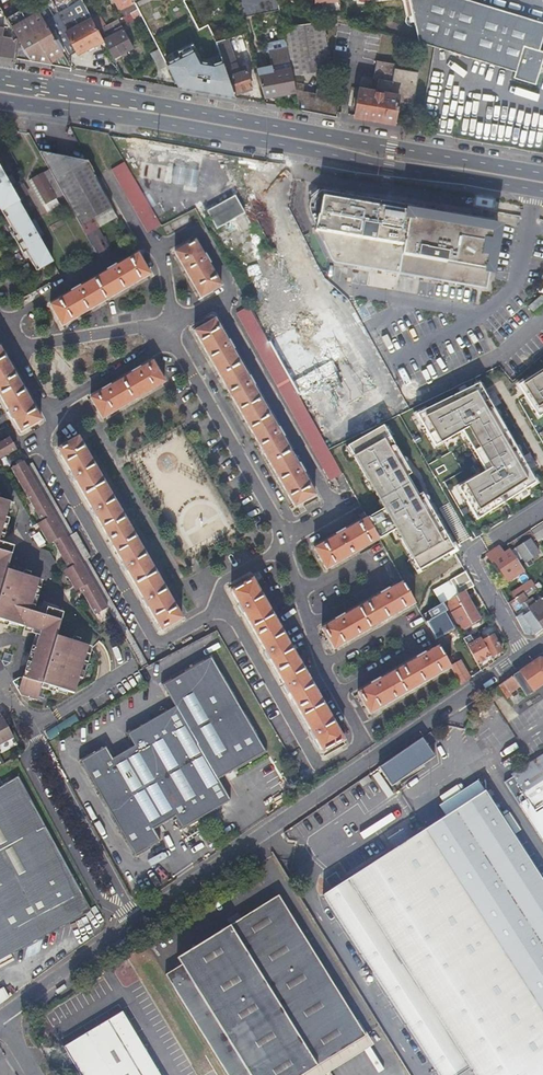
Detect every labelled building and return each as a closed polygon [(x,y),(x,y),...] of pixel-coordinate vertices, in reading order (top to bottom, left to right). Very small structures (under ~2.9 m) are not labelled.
[(58,45),(67,61),(78,55),(67,32),(92,18),(89,13),(82,0),(71,6),(57,15),(45,21),(58,45)] [(139,10),(134,0),(115,0),(120,10),(123,9),(127,16),(139,10)] [(253,0),(240,0),(244,18),(256,15),(253,0)] [(435,48),(515,73),(514,79),(535,86),(542,59),(542,52),(539,50),(542,36),(542,23),(468,0),(409,0),(419,42),(427,45),(435,48)] [(20,41),(32,63),(72,70),(67,61),(58,45),(45,21),(39,9),(38,8),(36,3),(8,20),(20,41)] [(323,3),(325,13),(335,16),(335,10),(331,10),(331,3),(323,3)] [(45,6),(39,9),(45,21),(57,15),(52,5),(47,8),(45,6)] [(32,63),(20,41),(7,39),(9,30),(5,29),(5,26),(1,25),(2,17),(0,17),(0,57),(32,63)] [(67,32),(78,55),(104,42),(101,36),(98,31),(92,18),(67,32)] [(326,21),(284,29),(288,50),(293,77),(301,77),(332,71),(326,21)] [(98,31),(101,36),(109,31),(107,26),(98,31)] [(104,42),(115,64),(124,59),(122,55),(133,49),(123,31),(104,42)] [(157,47),(150,51),(153,56),(154,56),(159,65),(165,62),(157,47)] [(226,48),(219,50),(223,61),(224,65),(227,65),(233,63),(230,55),(229,55),(226,48)] [(174,79),(180,89),(236,99),(234,94),(224,65),(223,61),(214,64),(202,62),(195,49),(166,64),(174,79)] [(278,97),(297,94),(295,84),(293,77),(288,50),(273,53),(269,53),(278,97)] [(394,66),(375,62),(372,79),(378,80),(375,93),(359,90),(354,117),(394,123),(397,105),(411,107),(416,74),(393,70),(394,66)] [(224,65),(234,94),(253,88),(247,71),(240,73),(238,71),(230,74),(227,65),(224,65)] [(297,94),(300,111),(338,117),(335,94),(315,90),(315,95),(304,94),(305,87),(295,84),(297,94)] [(539,118),(538,130),(511,127),(510,143),(542,146),(542,118),(539,118)] [(68,196),(84,225),(97,218),(103,226),(120,216),(93,164),(46,156),(56,175),(68,196)] [(154,233),(167,225),(129,160),(115,168),(154,233)] [(168,180),(170,166),(145,161),(143,175),(168,180)] [(23,237),(20,239),(30,255),(33,254),(45,273),(58,265),(0,163),(0,199),(23,237)] [(176,181),(177,167),(170,166),(168,180),(176,181)] [(202,171),(177,167),(176,181),(200,185),(202,171)] [(59,201),(68,196),(56,175),(37,186),(52,211),(61,206),(59,201)] [(309,190),(311,196),(310,198),(309,206),(310,212),(311,217),(313,220),(315,224),(317,224),(315,231),(319,232),(336,264),(487,291),(497,231),(491,221),(424,209),(390,203),(357,197),(323,191),(319,193),(318,187),(309,190)] [(248,215),(238,196),(209,211),(219,230),(248,215)] [(223,289),(198,240),(177,251),(203,300),(223,289)] [(63,326),(153,276),(141,255),(52,305),(63,326)] [(534,313),(542,306),(542,297),(530,308),(534,313)] [(339,476),(294,397),(288,386),(266,343),(265,342),(248,308),(236,314),(330,482),(339,476)] [(288,386),(294,397),(319,384),(335,412),(373,391),(327,310),(266,343),(288,386)] [(292,507),(313,496),(219,322),(197,333),(292,507)] [(0,352),(0,399),(18,431),(39,418),(0,352)] [(164,374),(152,355),(89,390),(102,412),(164,374)] [(542,417),(542,372),(521,387),(541,418),(542,417)] [(480,521),(538,484),(531,472),(524,459),(495,410),(488,396),(481,385),(419,416),(437,448),(465,432),(488,473),(461,489),(480,521)] [(488,396),(495,410),(503,405),(495,392),(488,396)] [(365,521),(376,540),(393,530),(417,573),(452,553),(423,502),(419,505),(416,499),(405,480),(408,477),(381,430),(346,450),(364,482),(366,481),(383,511),(365,521)] [(0,437),(0,453),(3,454),(13,447),(5,434),(0,437)] [(161,627),(185,615),(78,434),(56,446),(161,627)] [(524,459),(531,472),(540,466),(532,454),(524,459)] [(93,582),(24,464),(21,460),(8,469),(13,478),(20,479),(18,487),(29,504),(37,505),(34,514),(41,522),(38,529),(45,540),(50,540),(57,550),(64,552),(63,560),(68,569),(66,575),(71,584),(78,586),(84,596),(93,598),(90,607),(95,614),(108,606),(93,582)] [(144,665),(148,662),(87,557),(91,554),(77,529),(72,531),(30,460),(24,464),(93,582),(108,606),(144,665)] [(327,567),(376,540),(365,521),(319,546),(327,567)] [(542,542),(542,541),(542,522),(533,528),(538,536),(542,542)] [(531,540),(538,536),(533,528),(508,544),(513,551),(520,548),(527,559),(539,552),(531,540)] [(22,628),(27,611),(34,613),(36,605),(29,602),(36,577),(30,576),(31,570),(24,569),(22,573),(6,569),(5,567),(8,566),(14,545),(2,541),(0,542),(0,617),(1,614),(8,616),(7,622),(20,625),(22,628)] [(511,585),(528,574),(513,551),(503,557),(498,550),(488,555),(493,566),(496,564),(511,585)] [(457,598),(472,590),(464,574),(449,583),(457,598)] [(29,602),(36,605),(42,579),(36,577),(29,602)] [(342,737),(254,580),(233,591),(322,748),(342,737)] [(414,605),(401,584),(323,628),(336,650),(414,605)] [(477,592),(476,589),(475,588),(472,590),(457,598),(446,604),(451,612),(454,611),(463,630),(481,620),(469,597),(477,592)] [(533,633),(542,626),(542,599),(537,590),(518,602),(528,619),(526,621),(533,633)] [(442,606),(421,618),(435,643),(455,632),(444,614),(446,613),(442,606)] [(28,680),(21,678),(12,684),(20,697),(36,701),(40,688),(47,690),(49,686),(74,693),(78,678),(83,679),(85,672),(80,672),(87,646),(77,643),(78,639),(70,637),(68,641),(57,638),(52,640),(50,635),(55,633),(61,611),(45,607),(39,615),(34,622),(30,633),(34,635),(38,636),(36,648),(30,647),(28,654),(38,656),(35,665),(31,665),(28,680)] [(24,632),(30,633),(34,622),(39,615),(34,613),(27,611),(22,628),(24,632)] [(7,622),(8,616),(1,614),(0,617),(0,625),(6,627),(7,622)] [(34,635),(30,647),(36,648),(38,636),(34,635)] [(481,643),(488,656),(501,648),(493,636),(481,643)] [(469,637),(463,640),(478,667),(490,658),(488,656),(481,643),(480,641),(475,646),(469,637)] [(80,672),(85,672),(92,648),(87,646),(80,672)] [(449,668),(437,647),(358,691),(371,712),(449,668)] [(28,654),(21,678),(28,680),(31,665),(35,665),(38,656),(28,654)] [(267,753),(212,657),(163,684),(176,707),(129,734),(136,747),(115,759),(108,746),(82,761),(137,856),(162,842),(155,832),(176,819),(183,830),(231,802),(217,781),(267,753)] [(523,669),(536,689),(542,685),(542,659),(539,658),(523,669)] [(458,663),(449,668),(459,685),(468,680),(458,663)] [(500,685),(508,698),(521,690),(512,677),(500,685)] [(72,716),(43,734),(48,742),(76,724),(72,716)] [(9,739),(0,724),(0,745),(9,739)] [(424,737),(385,765),(397,782),(435,754),(424,737)] [(542,809),(542,751),(504,776),(530,817),(542,809)] [(15,777),(0,785),(0,959),(89,909),(15,777)] [(362,783),(304,822),(316,841),(375,801),(362,783)] [(472,1074),(542,1074),(542,877),(486,788),(417,834),(326,893),(371,966),(438,1074),(441,1074),(460,1063),(463,1061),(472,1074)] [(530,817),(542,836),(542,809),(530,817)] [(145,990),(147,992),(159,1013),(197,1074),(264,1074),(353,1020),(282,898),(188,952),(164,966),(169,975),(148,988),(145,990)] [(9,999),(2,986),(0,987),(0,1005),(9,999)] [(128,1021),(124,1022),(66,1056),(78,1074),(160,1074),(128,1021)]
